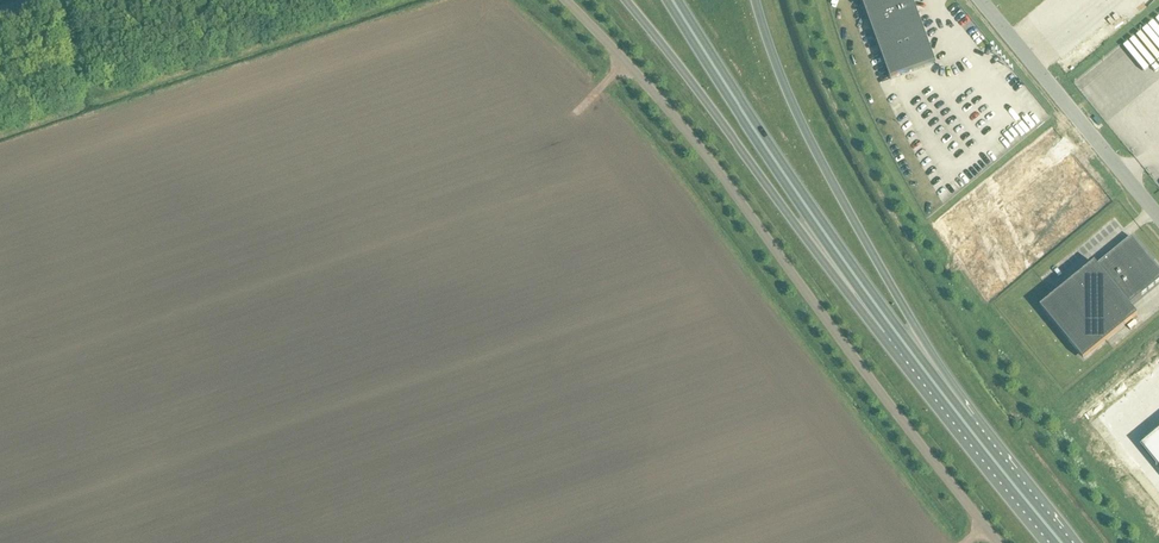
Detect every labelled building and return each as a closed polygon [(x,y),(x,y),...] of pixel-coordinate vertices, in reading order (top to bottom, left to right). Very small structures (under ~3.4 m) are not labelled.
[(892,82),(936,66),(913,0),(862,0),(892,82)] [(1097,118),(1094,121),(1099,127),(1102,125),(1097,118)] [(1066,293),(1044,311),(1084,359),(1135,318),(1127,309),(1158,283),(1158,273),(1132,239),(1066,293)] [(1142,448),(1158,469),(1158,434),(1142,448)]
